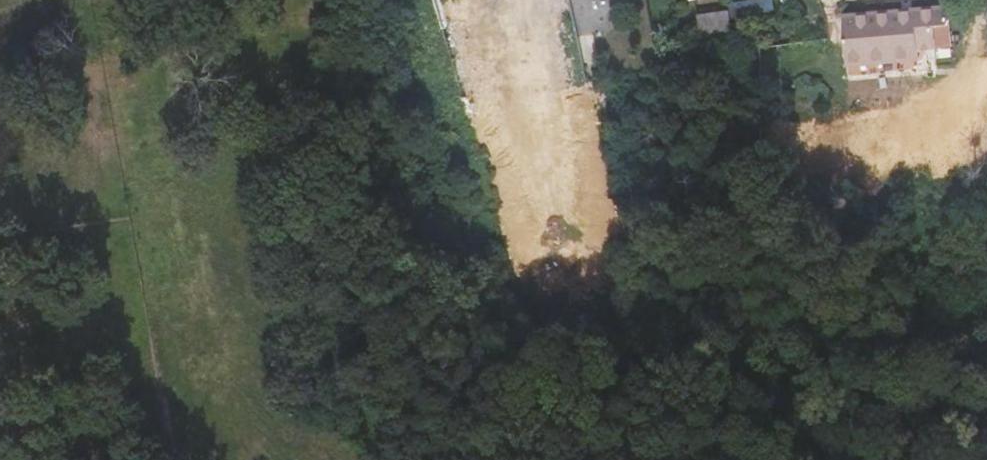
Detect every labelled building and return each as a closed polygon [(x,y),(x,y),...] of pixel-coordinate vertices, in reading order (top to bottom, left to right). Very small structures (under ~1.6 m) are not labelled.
[(437,27),(467,24),(465,0),(434,0),(437,27)] [(786,31),(781,0),(776,0),(735,7),(736,14),(706,19),(711,47),(740,42),(739,39),(786,31)] [(844,17),(846,36),(849,66),(921,60),(920,53),(935,52),(932,20),(946,17),(947,8),(844,17)] [(540,75),(463,93),(474,142),(609,110),(602,83),(545,96),(540,75)]
